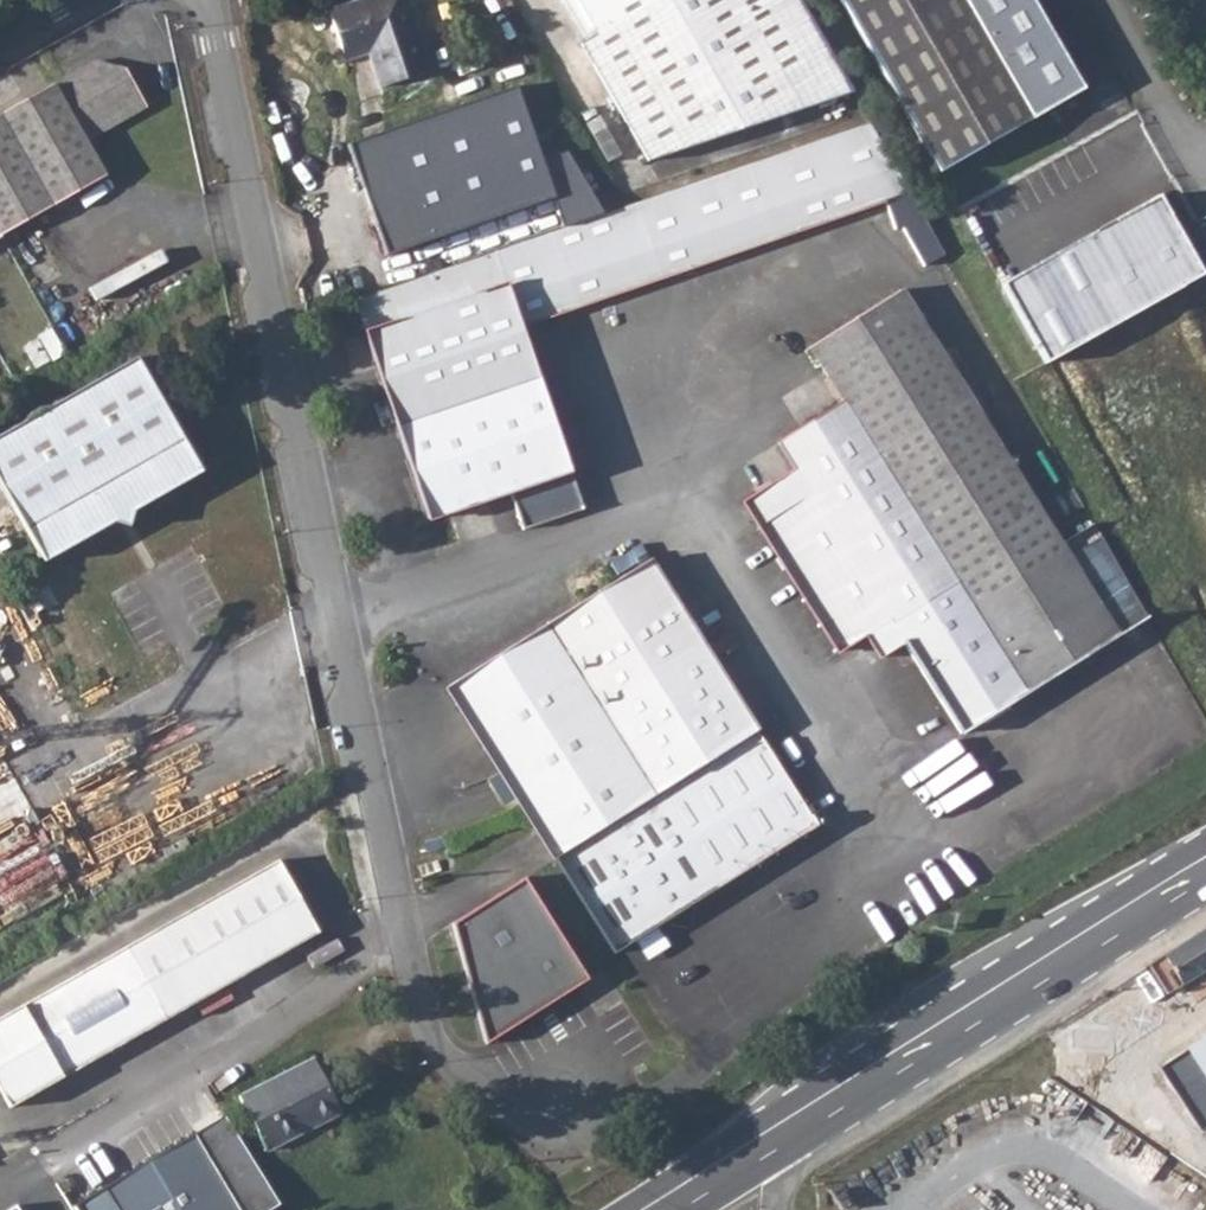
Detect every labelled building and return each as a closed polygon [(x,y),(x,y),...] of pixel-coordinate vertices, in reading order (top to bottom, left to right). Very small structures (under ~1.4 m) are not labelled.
[(343,47),(367,40),(371,51),(382,87),(431,71),(409,0),(358,0),(330,9),(343,47)] [(594,34),(588,38),(581,43),(650,160),(852,90),(801,0),(575,0),(594,34)] [(941,172),(1085,89),(1034,0),(843,0),(941,172)] [(97,61),(92,62),(20,103),(0,115),(0,238),(107,175),(87,141),(147,106),(129,74),(124,67),(114,75),(100,70),(97,61)] [(387,253),(445,235),(558,198),(519,88),(348,143),(387,253)] [(553,230),(498,249),(522,326),(894,200),(926,257),(943,248),(926,218),(869,120),(626,205),(553,230)] [(1205,278),(1205,277),(1165,196),(1003,278),(1044,360),(1205,278)] [(412,279),(355,298),(432,519),(513,491),(526,529),(583,510),(522,326),(498,249),(435,271),(412,279)] [(795,469),(746,500),(841,652),(867,635),(882,657),(905,642),(963,733),(1149,616),(1103,535),(1070,555),(1062,542),(901,289),(810,347),(843,401),(779,442),(795,469)] [(0,436),(0,484),(25,528),(44,562),(117,521),(201,473),(135,358),(0,436)] [(650,559),(450,686),(503,771),(527,809),(617,951),(818,825),(650,559)] [(443,836),(427,841),(429,850),(445,846),(443,836)] [(0,1019),(0,1092),(11,1108),(316,933),(275,860),(0,1019)] [(441,860),(423,865),(425,873),(442,869),(441,860)] [(564,896),(544,909),(556,928),(576,915),(564,896)] [(496,920),(470,935),(490,967),(516,951),(496,920)] [(1163,954),(1183,984),(1205,969),(1205,927),(1163,954)] [(1139,969),(1117,983),(1129,1000),(1150,987),(1139,969)] [(1188,1048),(1205,1037),(1205,1010),(1176,1029),(1188,1048)] [(1188,1048),(1161,1066),(1200,1126),(1205,1122),(1205,1037),(1188,1048)] [(312,1060),(238,1097),(265,1149),(338,1112),(312,1060)] [(221,1112),(71,1208),(73,1209),(261,1209),(277,1200),(221,1112)]
